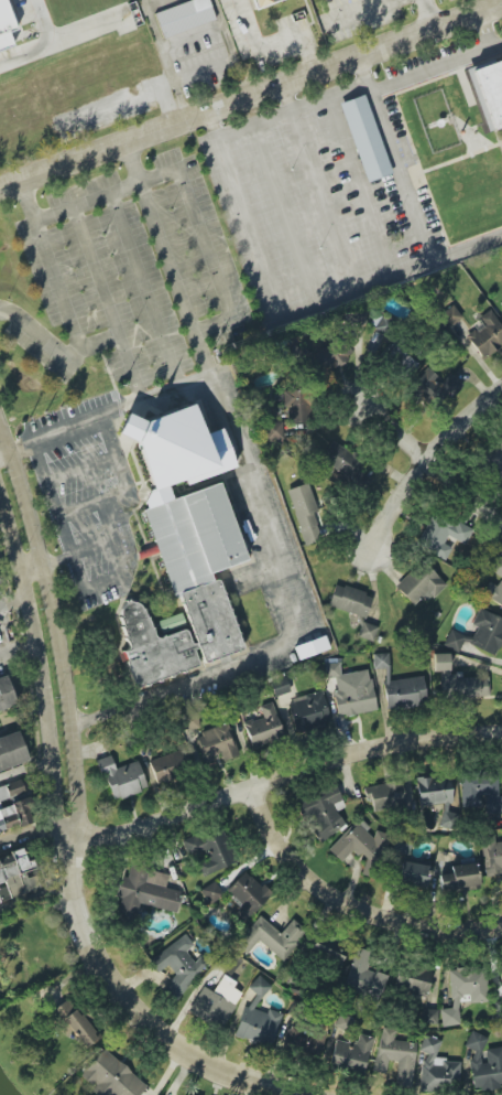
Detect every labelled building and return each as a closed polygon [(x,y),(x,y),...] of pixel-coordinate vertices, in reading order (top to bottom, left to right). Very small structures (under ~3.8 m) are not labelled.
[(9,32),(16,30),(7,0),(0,0),(0,53),(14,48),(9,32)] [(163,38),(215,21),(209,0),(194,0),(155,13),(163,38)] [(254,9),(282,0),(252,0),(254,9)] [(490,129),(501,125),(501,58),(470,69),(490,129)] [(340,103),(366,182),(391,174),(365,95),(340,103)] [(462,318),(452,305),(440,314),(449,327),(462,318)] [(349,309),(349,324),(365,325),(365,310),(349,309)] [(483,324),(466,337),(483,359),(501,344),(501,327),(489,310),(478,318),(483,324)] [(361,350),(375,356),(391,322),(377,316),(361,350)] [(310,356),(321,375),(353,356),(342,337),(310,356)] [(382,355),(404,379),(417,366),(395,343),(382,355)] [(449,374),(441,382),(427,369),(406,392),(419,404),(424,399),(434,408),(446,395),(451,399),(463,386),(449,374)] [(310,422),(309,390),(284,391),(285,423),(310,422)] [(183,631),(153,639),(141,598),(127,602),(115,612),(136,686),(201,668),(200,663),(241,651),(225,592),(208,572),(243,562),(222,484),(171,498),(167,485),(183,480),(186,483),(234,470),(223,428),(203,434),(195,406),(139,421),(134,415),(118,427),(141,455),(151,490),(144,496),(148,508),(149,506),(183,631)] [(282,446),(283,423),(266,422),(265,446),(282,446)] [(498,439),(475,464),(501,489),(501,443),(498,439)] [(343,479),(362,490),(369,479),(358,472),(365,460),(332,441),(321,460),(345,474),(343,479)] [(287,489),(304,545),(321,540),(313,513),(317,512),(309,483),(287,489)] [(416,546),(445,561),(451,548),(443,544),(448,535),(466,544),(473,529),(457,521),(455,524),(432,513),(416,546)] [(494,554),(486,568),(501,578),(496,586),(488,582),(481,594),(501,607),(501,559),(494,554)] [(446,585),(421,561),(395,587),(414,605),(424,595),(430,601),(446,585)] [(328,607),(365,619),(373,596),(335,584),(328,607)] [(443,647),(460,652),(462,643),(498,655),(501,642),(501,618),(477,610),(472,626),(476,627),(473,637),(449,630),(443,647)] [(157,621),(162,635),(186,627),(181,613),(157,621)] [(378,627),(362,622),(357,637),(372,643),(378,627)] [(329,649),(325,636),(293,646),(298,660),(329,649)] [(389,679),(388,653),(372,654),(373,669),(384,669),(385,708),(426,707),(425,678),(389,679)] [(488,676),(450,677),(449,654),(433,654),(434,672),(440,671),(441,698),(489,697),(488,676)] [(369,669),(341,674),(339,662),(323,665),(326,679),(334,677),(336,690),(332,691),(337,717),(376,710),(369,669)] [(269,683),(275,697),(291,691),(285,677),(269,683)] [(16,709),(8,679),(0,681),(0,713),(16,709)] [(331,723),(322,691),(286,701),(295,733),(331,723)] [(250,747),(282,740),(274,703),(260,706),(262,718),(244,722),(250,747)] [(239,755),(227,723),(194,736),(204,762),(220,756),(223,762),(239,755)] [(19,733),(0,739),(0,772),(29,763),(19,733)] [(149,762),(156,785),(191,773),(183,750),(149,762)] [(138,761),(115,768),(111,755),(97,759),(111,801),(147,790),(138,761)] [(498,796),(497,773),(460,774),(462,807),(485,806),(485,814),(501,813),(501,796),(498,796)] [(418,805),(440,803),(443,828),(456,827),(451,781),(432,783),(432,777),(416,778),(418,805)] [(34,825),(23,783),(0,789),(0,834),(34,825)] [(365,799),(371,799),(372,808),(404,806),(403,783),(364,785),(365,799)] [(301,821),(314,817),(316,825),(312,826),(316,839),(344,830),(338,810),(344,809),(337,787),(295,799),(301,821)] [(329,851),(341,862),(353,848),(370,863),(389,842),(377,831),(374,834),(358,820),(329,851)] [(182,842),(187,856),(204,850),(209,860),(198,865),(202,876),(235,863),(220,827),(182,842)] [(501,874),(501,842),(495,843),(493,835),(479,837),(485,876),(501,874)] [(393,852),(408,855),(411,843),(395,840),(393,852)] [(39,890),(34,875),(28,877),(26,871),(31,869),(25,848),(0,856),(0,902),(39,890)] [(427,865),(400,862),(398,886),(426,888),(427,865)] [(439,875),(439,892),(477,890),(476,864),(450,865),(450,874),(439,875)] [(177,912),(181,892),(165,888),(168,874),(130,866),(128,877),(121,876),(117,897),(121,898),(117,915),(136,919),(140,904),(177,912)] [(226,890),(241,906),(234,912),(244,922),(271,897),(247,871),(226,890)] [(209,905),(223,896),(215,882),(200,890),(209,905)] [(292,919),(281,933),(259,916),(235,946),(246,955),(258,940),(283,961),(307,931),(292,919)] [(175,1002),(207,964),(199,957),(193,962),(186,952),(192,945),(186,935),(148,960),(157,973),(167,966),(176,974),(161,991),(175,1002)] [(339,970),(345,951),(335,948),(337,942),(316,935),(308,960),(339,970)] [(386,975),(367,970),(371,952),(355,948),(344,988),(380,998),(386,975)] [(394,988),(426,996),(432,972),(405,965),(402,975),(397,974),(394,988)] [(441,1026),(459,1026),(458,996),(469,996),(469,1003),(487,1002),(486,968),(449,969),(450,1009),(440,1009),(441,1026)] [(213,992),(202,986),(188,1013),(220,1030),(245,984),(224,973),(213,992)] [(282,1013),(268,1009),(266,1013),(258,1011),(267,981),(254,977),(250,991),(255,992),(250,1008),(243,1006),(234,1036),(271,1048),(282,1013)] [(50,1015),(68,1032),(87,1049),(100,1034),(64,1000),(50,1015)] [(437,1025),(437,1010),(422,1009),(422,1024),(437,1025)] [(282,1047),(317,1060),(328,1034),(293,1020),(282,1047)] [(416,1043),(394,1040),(395,1029),(379,1027),(374,1073),(385,1074),(387,1061),(398,1062),(395,1086),(411,1087),(416,1043)] [(480,1053),(487,1038),(471,1030),(464,1045),(480,1053)] [(336,1039),(329,1068),(363,1076),(372,1037),(359,1034),(357,1044),(336,1039)] [(421,1088),(459,1089),(460,1060),(438,1060),(438,1038),(422,1038),(421,1053),(422,1053),(421,1088)] [(501,1088),(501,1047),(485,1049),(487,1063),(481,1064),(480,1051),(469,1053),(474,1092),(501,1088)] [(98,1094),(140,1094),(147,1087),(104,1048),(78,1077),(98,1094)]
